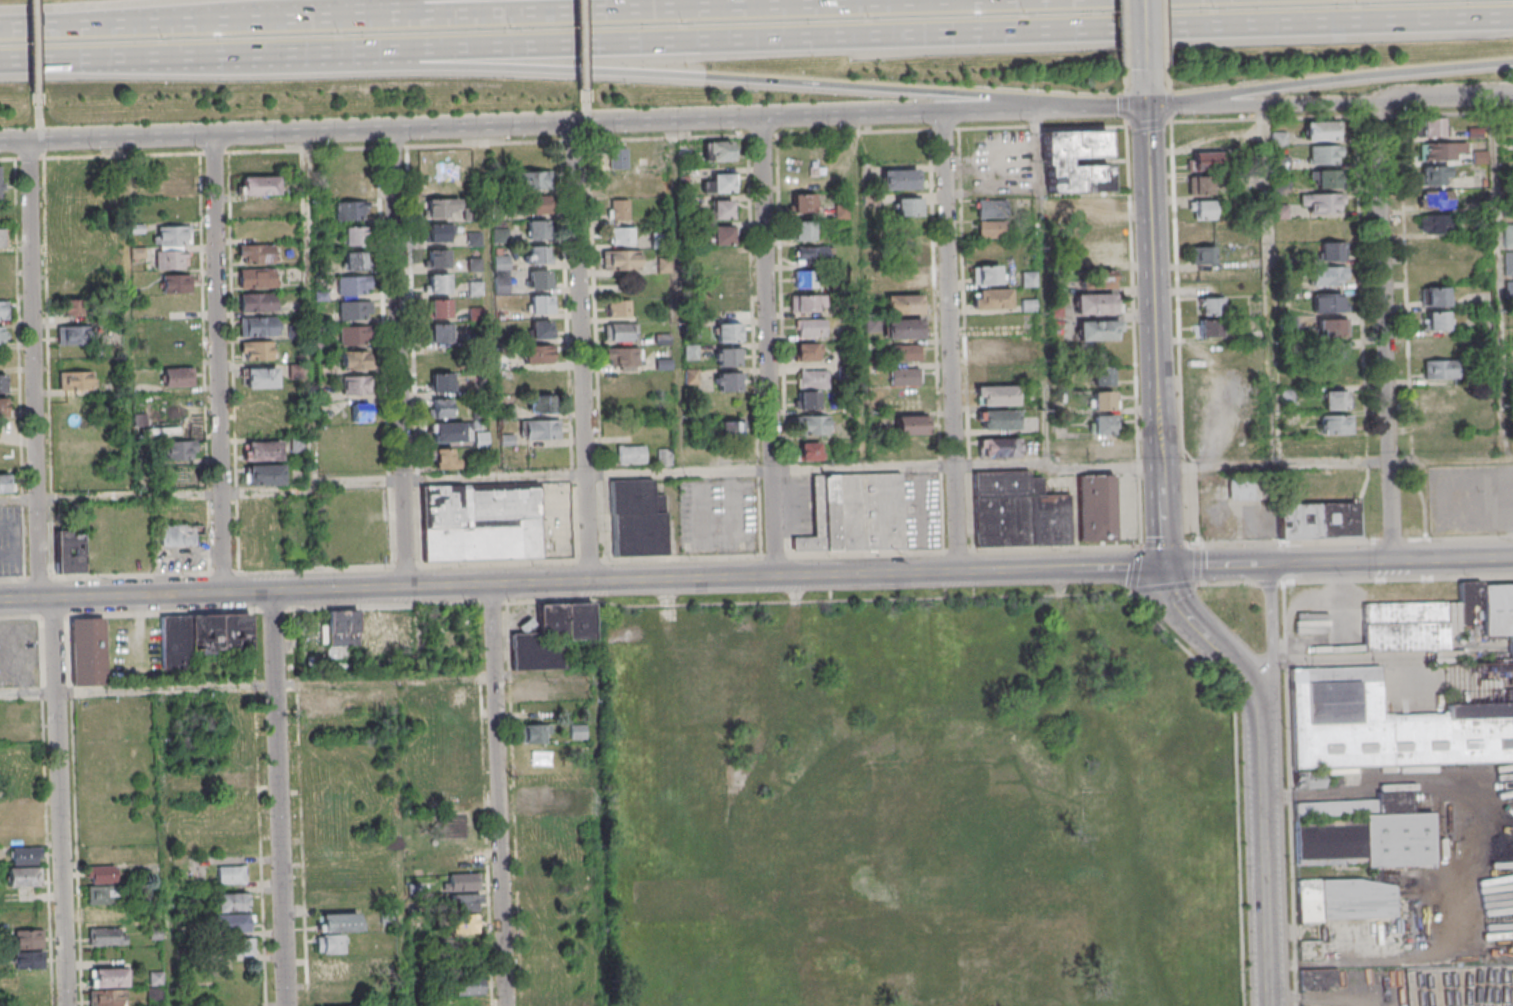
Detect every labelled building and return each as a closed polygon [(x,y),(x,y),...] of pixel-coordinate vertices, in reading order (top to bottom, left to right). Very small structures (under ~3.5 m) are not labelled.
[(1442,118),(1420,118),(1420,137),(1442,137),(1442,118)] [(1305,140),(1336,140),(1336,121),(1305,121),(1305,140)] [(1107,165),(1066,165),(1066,157),(1107,157),(1106,130),(1043,131),(1044,192),(1107,192),(1107,165)] [(1286,132),(1272,132),(1272,145),(1286,145),(1286,132)] [(730,142),(704,142),(704,161),(730,161),(730,142)] [(1463,159),(1463,143),(1422,143),(1422,159),(1463,159)] [(1340,145),(1308,145),(1308,164),(1340,164),(1340,145)] [(609,169),(627,169),(627,147),(609,147),(609,169)] [(1220,170),(1220,152),(1190,152),(1190,170),(1220,170)] [(1448,166),(1421,166),(1421,184),(1448,184),(1448,166)] [(882,170),(882,189),(919,189),(919,170),(882,170)] [(1338,170),(1310,170),(1310,188),(1338,188),(1338,170)] [(549,172),(509,172),(509,189),(549,189),(549,172)] [(631,173),(609,173),(609,191),(631,191),(631,173)] [(737,193),(737,173),(712,173),(712,181),(702,181),(702,193),(737,193)] [(1187,193),(1211,193),(1211,175),(1187,175),(1187,193)] [(278,195),(278,176),(238,176),(238,195),(278,195)] [(188,178),(160,178),(160,196),(188,196),(188,178)] [(1451,209),(1451,190),(1417,190),(1417,209),(1451,209)] [(1300,193),(1300,215),(1342,215),(1342,193),(1300,193)] [(792,212),(816,212),(816,194),(792,194),(792,212)] [(550,214),(550,196),(512,196),(512,214),(550,214)] [(898,198),(898,216),(923,216),(923,198),(898,198)] [(1109,217),(1109,198),(1077,198),(1077,217),(1109,217)] [(242,218),(278,218),(278,199),(242,199),(242,218)] [(457,199),(426,199),(426,217),(457,217),(457,199)] [(629,200),(610,200),(610,220),(629,220),(629,200)] [(712,219),(734,219),(734,200),(712,200),(712,219)] [(1213,200),(1189,200),(1189,219),(1213,219),(1213,200)] [(335,201),(335,220),(364,220),(364,201),(335,201)] [(989,213),(987,201),(978,202),(979,214),(989,213)] [(1419,216),(1419,233),(1450,233),(1450,216),(1419,216)] [(546,220),(527,220),(527,240),(546,240),(546,220)] [(813,240),(813,221),(794,221),(794,240),(813,240)] [(1005,221),(978,221),(978,238),(1005,238),(1005,221)] [(1192,224),(1192,243),(1214,243),(1214,224),(1192,224)] [(1503,224),(1503,248),(1512,248),(1512,224),(1503,224)] [(426,225),(426,242),(453,242),(453,225),(426,225)] [(153,247),(154,247),(155,269),(184,268),(184,247),(189,247),(189,226),(152,227),(153,247)] [(363,226),(342,226),(342,246),(363,246),(363,226)] [(713,245),(734,245),(734,226),(713,226),(713,245)] [(506,227),(492,227),(492,241),(506,241),(506,227)] [(611,245),(634,245),(634,227),(611,227),(611,245)] [(1343,242),(1319,242),(1319,260),(1343,260),(1343,242)] [(237,245),(237,262),(273,262),(273,245),(237,245)] [(528,246),(528,265),(547,265),(547,246),(528,246)] [(827,263),(827,246),(795,246),(795,263),(827,263)] [(899,246),(899,263),(920,263),(920,246),(899,246)] [(1074,246),(1074,266),(1111,266),(1111,246),(1074,246)] [(1214,247),(1191,247),(1191,264),(1214,264),(1214,247)] [(447,250),(427,250),(427,267),(447,267),(447,250)] [(602,270),(640,270),(640,251),(602,251),(602,270)] [(343,252),(343,270),(365,270),(365,252),(343,252)] [(1505,252),(1505,275),(1512,275),(1512,252),(1505,252)] [(509,255),(494,255),(494,270),(509,270),(509,255)] [(972,265),(972,284),(1000,284),(1000,265),(972,265)] [(1314,285),(1346,285),(1346,267),(1314,267),(1314,285)] [(238,269),(238,287),(275,287),(275,269),(238,269)] [(794,287),(817,287),(817,270),(794,270),(794,287)] [(899,270),(899,288),(923,288),(923,270),(899,270)] [(529,289),(550,289),(550,272),(529,272),(529,289)] [(1076,273),(1076,288),(1113,288),(1113,273),(1076,273)] [(191,274),(162,274),(162,293),(191,293),(191,274)] [(427,274),(427,292),(448,292),(448,274),(427,274)] [(738,275),(710,274),(710,293),(737,293),(738,275)] [(336,276),(336,295),(369,295),(369,276),(336,276)] [(508,289),(506,280),(494,284),(496,293),(508,289)] [(1448,287),(1423,287),(1423,305),(1448,305),(1448,287)] [(971,308),(1009,308),(1009,289),(971,289),(971,308)] [(239,293),(239,311),(277,311),(277,293),(239,293)] [(1074,294),(1074,313),(1117,313),(1117,294),(1074,294)] [(1345,312),(1345,294),(1313,294),(1313,312),(1345,312)] [(553,313),(553,295),(530,295),(530,313),(553,313)] [(791,311),(824,311),(824,295),(791,295),(791,311)] [(921,295),(885,295),(885,313),(921,313),(921,295)] [(1219,297),(1195,297),(1195,315),(1219,315),(1219,297)] [(89,315),(90,298),(61,298),(61,315),(89,315)] [(739,299),(712,299),(712,318),(739,318),(739,299)] [(429,317),(449,317),(449,300),(429,300),(429,317)] [(609,317),(632,317),(632,300),(609,300),(609,317)] [(371,320),(371,301),(338,301),(338,320),(371,320)] [(1423,311),(1423,330),(1448,330),(1448,311),(1423,311)] [(278,317),(243,317),(243,336),(278,336),(278,317)] [(827,319),(799,319),(799,336),(827,336),(827,319)] [(921,338),(921,319),(884,319),(884,338),(921,338)] [(1317,319),(1317,335),(1343,335),(1343,319),(1317,319)] [(531,338),(553,338),(553,321),(531,321),(531,338)] [(1118,321),(1077,321),(1077,340),(1118,340),(1118,321)] [(1195,337),(1220,337),(1220,321),(1195,321),(1195,337)] [(744,323),(717,323),(717,341),(744,341),(744,323)] [(429,342),(451,342),(451,324),(429,324),(429,342)] [(608,324),(608,341),(638,341),(638,324),(608,324)] [(86,326),(58,326),(58,345),(86,345),(86,326)] [(364,345),(364,326),(339,326),(339,345),(364,345)] [(978,357),(1011,357),(1011,337),(978,337),(978,357)] [(1423,339),(1424,379),(1460,379),(1459,339),(1423,339)] [(272,341),(240,341),(240,359),(272,359),(272,341)] [(797,361),(822,361),(822,344),(797,344),(797,361)] [(891,344),(891,362),(920,362),(920,344),(891,344)] [(1344,360),(1344,344),(1321,344),(1321,360),(1344,360)] [(523,346),(523,363),(553,363),(553,346),(523,346)] [(606,348),(605,368),(607,368),(607,390),(641,390),(641,348),(606,348)] [(717,348),(717,366),(742,366),(742,348),(717,348)] [(367,369),(367,351),(341,351),(341,369),(367,369)] [(1009,362),(980,362),(980,381),(1009,381),(1009,362)] [(290,378),(301,378),(300,365),(290,365),(290,378)] [(1344,381),(1344,365),(1323,365),(1323,381),(1344,381)] [(1112,367),(1093,367),(1093,385),(1112,385),(1112,367)] [(193,368),(163,368),(163,387),(193,387),(193,368)] [(276,387),(276,368),(245,368),(245,387),(276,387)] [(920,368),(890,368),(890,385),(920,385),(920,368)] [(828,370),(799,370),(799,387),(828,387),(828,370)] [(687,382),(698,382),(698,371),(687,371),(687,382)] [(58,372),(58,389),(92,389),(92,372),(58,372)] [(430,374),(431,390),(478,390),(478,373),(430,374)] [(745,391),(745,373),(715,373),(715,391),(745,391)] [(368,395),(368,376),(341,376),(341,395),(368,395)] [(1459,383),(1427,383),(1427,403),(1459,403),(1459,383)] [(976,385),(976,405),(1017,405),(1017,385),(976,385)] [(1324,389),(1324,409),(1346,409),(1346,389),(1324,389)] [(819,408),(819,391),(799,391),(799,408),(819,408)] [(888,410),(925,410),(925,391),(888,391),(888,410)] [(1093,409),(1116,409),(1116,391),(1093,391),(1093,409)] [(194,392),(155,392),(155,411),(194,411),(194,392)] [(528,412),(552,412),(552,395),(528,395),(528,412)] [(431,399),(431,417),(452,417),(452,399),(431,399)] [(372,403),(352,403),(352,422),(372,422),(372,403)] [(1020,429),(1020,410),(979,410),(979,429),(1020,429)] [(1114,414),(1091,414),(1091,434),(1114,434),(1114,414)] [(800,434),(832,434),(832,415),(800,415),(800,434)] [(896,415),(896,434),(926,434),(926,415),(896,415)] [(1351,415),(1320,415),(1320,436),(1320,455),(1347,455),(1347,435),(1351,435),(1351,415)] [(195,417),(164,417),(164,435),(195,435),(195,417)] [(559,420),(524,420),(524,439),(559,439),(559,420)] [(742,421),(720,421),(720,437),(742,437),(742,421)] [(471,423),(430,423),(430,441),(471,441),(471,423)] [(979,438),(979,457),(1020,457),(1020,438),(979,438)] [(1093,458),(1115,458),(1115,439),(1093,439),(1093,458)] [(194,459),(194,441),(164,441),(164,459),(194,459)] [(243,441),(243,460),(281,460),(281,441),(243,441)] [(292,451),(304,451),(304,442),(292,442),(292,451)] [(820,442),(800,442),(800,460),(820,460),(820,442)] [(618,464),(646,464),(645,445),(618,446),(618,464)] [(657,465),(671,465),(671,448),(657,448),(657,465)] [(434,450),(434,468),(459,468),(459,457),(453,457),(453,450),(434,450)] [(283,484),(283,465),(246,465),(246,484),(283,484)] [(0,474),(0,492),(10,492),(10,474),(0,474)] [(813,476),(902,474),(904,550),(794,553),(794,538),(814,538),(813,476)] [(1079,476),(1116,475),(1118,541),(1082,542),(1079,476)] [(665,556),(665,494),(652,494),(652,479),(611,479),(612,556),(665,556)] [(422,486),(423,561),(540,560),(539,485),(422,486)] [(1273,507),(1275,540),(1353,536),(1351,503),(1273,507)] [(196,546),(196,525),(160,525),(160,546),(196,546)] [(83,573),(83,530),(55,530),(55,573),(83,573)] [(1483,636),(1509,635),(1510,663),(1512,663),(1512,584),(1482,585),(1483,636)] [(1445,650),(1445,603),(1363,603),(1363,650),(1445,650)] [(567,605),(594,604),(595,641),(568,642),(567,605)] [(569,669),(514,670),(514,634),(540,634),(539,606),(567,605),(568,642),(569,669)] [(329,611),(329,659),(350,659),(350,649),(358,649),(358,611),(329,611)] [(162,617),(191,616),(193,670),(164,670),(162,617)] [(105,686),(105,617),(71,617),(71,686),(105,686)] [(1292,768),(1512,763),(1512,704),(1507,704),(1507,714),(1381,718),(1380,667),(1290,669),(1292,768)] [(517,681),(517,699),(547,699),(547,681),(517,681)] [(523,723),(523,743),(550,743),(550,723),(523,723)] [(585,739),(585,724),(570,724),(570,739),(585,739)] [(1428,860),(1295,866),(1292,802),(1375,798),(1374,784),(1409,783),(1410,800),(1425,799),(1428,860)] [(40,866),(40,847),(10,847),(10,866),(40,866)] [(218,884),(245,884),(245,866),(218,866),(218,884)] [(40,887),(40,867),(7,867),(7,887),(40,887)] [(116,867),(87,867),(87,884),(116,884),(116,867)] [(449,890),(479,890),(479,873),(449,873),(449,890)] [(1390,876),(1392,918),(1299,922),(1297,879),(1390,876)] [(88,924),(122,924),(122,905),(118,905),(118,886),(88,886),(88,906),(88,924)] [(246,893),(216,893),(216,911),(246,911),(246,893)] [(481,911),(481,894),(451,894),(451,911),(481,911)] [(212,914),(212,931),(247,931),(247,914),(212,914)] [(361,931),(361,914),(317,914),(317,931),(361,931)] [(454,914),(454,933),(481,933),(481,914),(454,914)] [(1403,955),(1300,960),(1299,922),(1392,918),(1401,917),(1403,955)] [(125,945),(125,928),(89,928),(89,945),(125,945)] [(15,929),(15,947),(42,947),(42,929),(15,929)] [(317,935),(317,953),(343,953),(343,935),(317,935)] [(254,956),(254,938),(216,938),(216,956),(254,956)] [(43,951),(15,951),(15,969),(43,969),(43,951)] [(90,990),(90,1005),(126,1005),(126,988),(129,988),(129,968),(90,968),(90,990)] [(1337,970),(1301,970),(1301,990),(1337,990),(1337,970)] [(456,995),(484,995),(484,976),(456,976),(456,995)] [(150,1000),(160,1000),(160,990),(151,990),(150,1000)]
